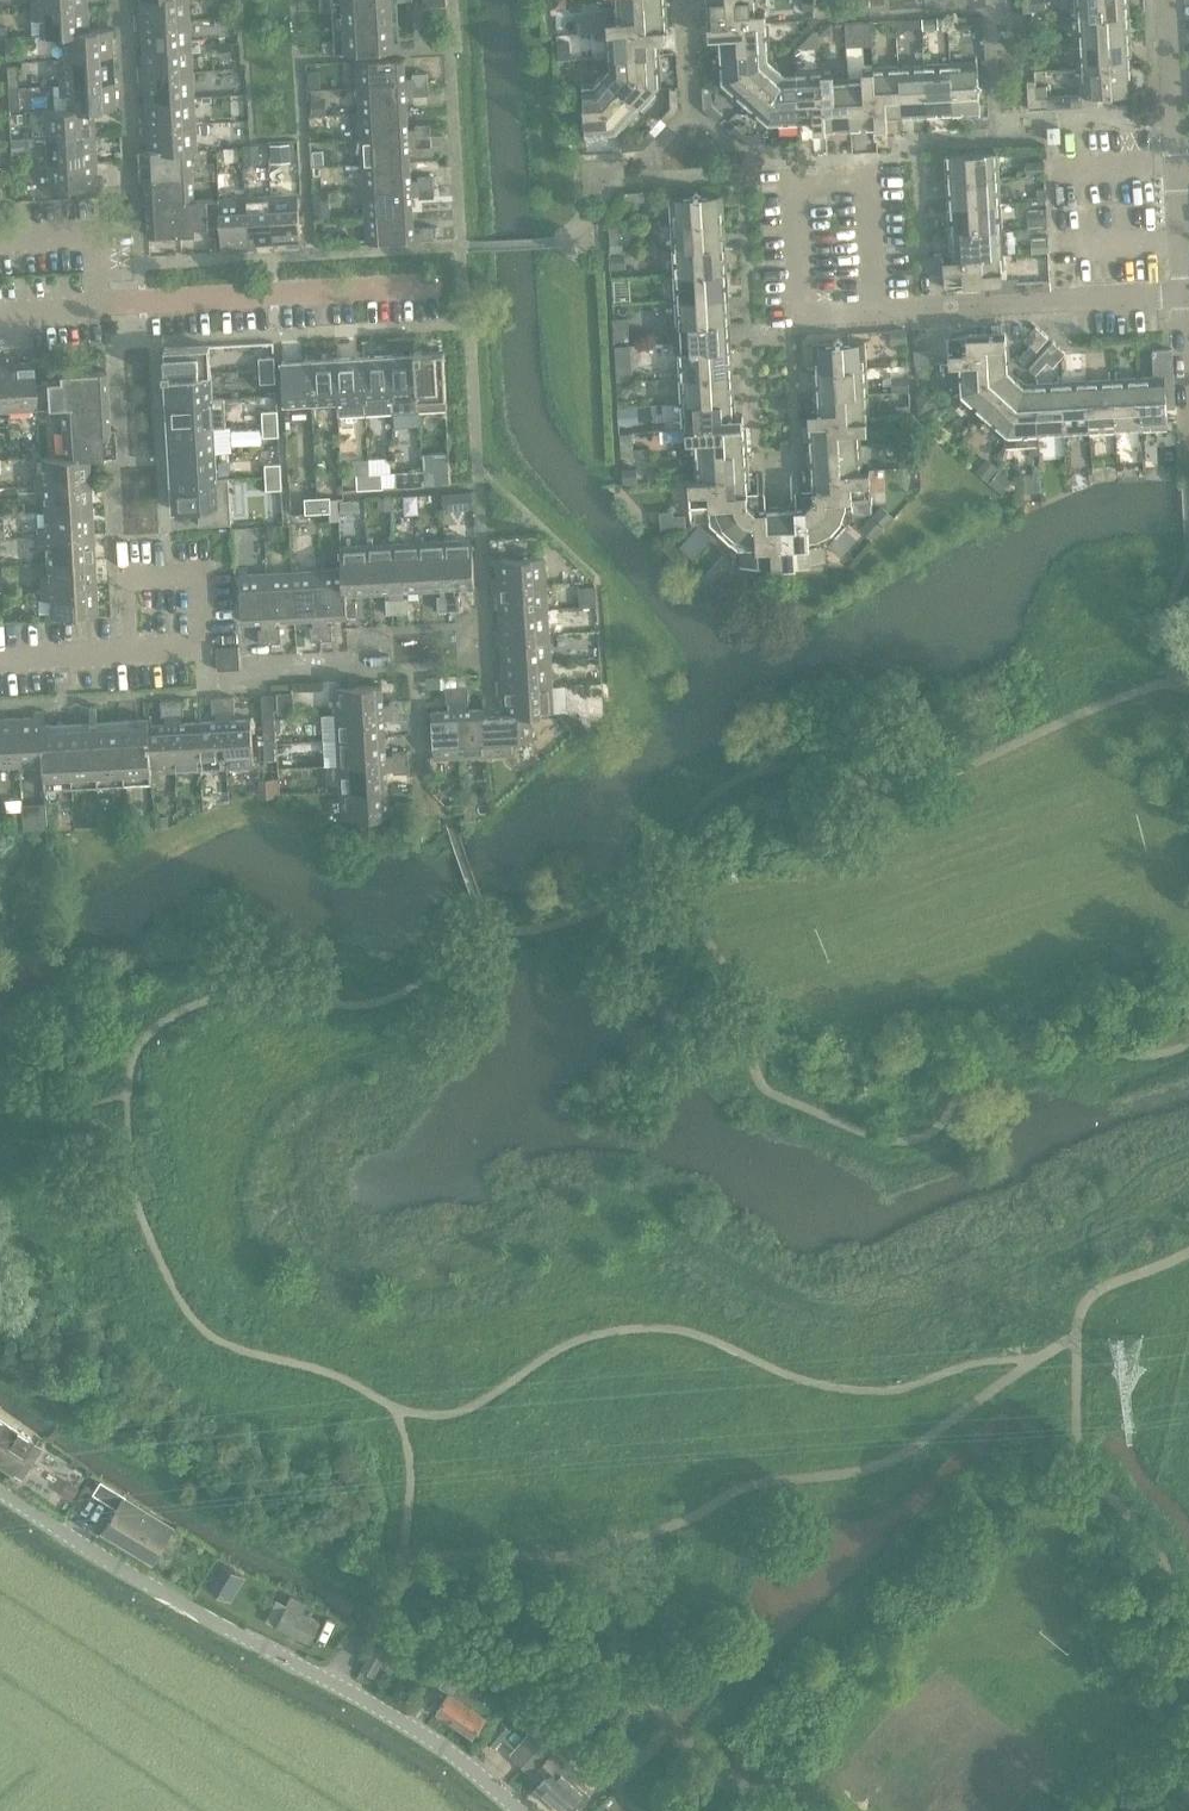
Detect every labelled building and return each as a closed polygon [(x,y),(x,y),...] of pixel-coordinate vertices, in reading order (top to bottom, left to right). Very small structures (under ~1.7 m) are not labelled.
[(34,9),(88,6),(88,0),(33,0),(34,9)] [(138,23),(190,20),(189,0),(142,0),(143,15),(137,15),(138,23)] [(320,0),(321,11),(340,10),(341,25),(392,22),(391,0),(324,0),(320,0)] [(709,25),(766,22),(766,11),(756,11),(755,0),(708,0),(709,25)] [(804,9),(814,9),(814,0),(804,0),(804,9)] [(1024,12),(1032,12),(1031,0),(1023,0),(1024,12)] [(1032,12),(1032,20),(1048,19),(1047,0),(1031,0),(1032,12)] [(1080,17),(1128,14),(1127,0),(1079,0),(1080,17)] [(608,20),(609,31),(666,28),(665,2),(617,5),(618,19),(608,20)] [(88,6),(34,9),(34,19),(42,19),(43,35),(58,35),(58,33),(89,31),(89,30),(88,6)] [(1128,14),(1080,17),(1081,43),(1129,40),(1128,14)] [(938,18),(923,19),(924,28),(938,28),(938,18)] [(923,19),(897,20),(898,38),(908,27),(923,27),(923,19)] [(190,20),(138,23),(138,31),(143,31),(144,48),(192,46),(190,20)] [(392,22),(341,25),(342,40),(323,41),(323,53),(401,49),(400,39),(393,40),(392,22)] [(766,22),(709,25),(710,37),(720,36),(720,50),(768,48),(766,22)] [(863,22),(846,23),(847,46),(864,45),(863,22)] [(830,24),(820,24),(820,30),(820,35),(826,35),(831,29),(830,24)] [(666,28),(609,31),(610,57),(658,54),(657,39),(667,39),(666,28)] [(58,33),(58,35),(59,44),(66,43),(67,59),(114,56),(112,29),(89,30),(89,31),(58,33)] [(814,30),(801,44),(801,47),(821,46),(820,35),(820,30),(814,30)] [(17,37),(8,37),(7,37),(8,59),(18,59),(17,37)] [(1129,40),(1081,43),(1083,68),(1131,66),(1129,40)] [(140,66),(140,74),(193,71),(192,46),(144,48),(145,66),(140,66)] [(768,48),(720,50),(722,82),(768,59),(768,48)] [(658,54),(610,57),(611,68),(659,85),(658,54)] [(61,74),(61,85),(115,82),(114,56),(67,59),(68,74),(61,74)] [(977,64),(951,65),(954,112),(979,111),(980,118),(981,118),(979,91),(983,87),(979,83),(977,56),(976,56),(977,64)] [(358,61),(359,87),(429,84),(428,73),(413,73),(413,77),(406,78),(405,58),(358,61)] [(768,59),(722,82),(741,98),(773,62),(768,59)] [(773,62),(741,98),(750,106),(781,70),(773,62)] [(8,66),(9,88),(20,87),(19,65),(8,66)] [(951,65),(925,67),(928,114),(954,112),(951,65)] [(1131,66),(1083,68),(1084,94),(1077,94),(1077,95),(1083,95),(1099,94),(1104,94),(1109,97),(1114,93),(1139,92),(1139,91),(1132,91),(1131,66)] [(925,67),(900,68),(903,115),(928,114),(925,67)] [(611,68),(603,77),(639,108),(659,85),(611,68)] [(900,68),(874,69),(878,126),(889,126),(888,116),(903,115),(900,68)] [(863,80),(849,80),(852,128),(878,126),(874,69),(863,70),(863,80)] [(781,70),(750,106),(768,123),(785,74),(781,70)] [(193,71),(140,74),(141,83),(146,82),(147,100),(195,97),(193,71)] [(320,71),(308,72),(309,89),(321,88),(320,71)] [(834,71),(822,72),(826,129),(852,128),(849,80),(834,81),(834,71)] [(822,72),(797,73),(800,121),(814,120),(815,130),(826,129),(822,72)] [(785,74),(768,123),(800,121),(797,73),(785,74)] [(603,77),(595,85),(618,132),(639,108),(603,77)] [(618,132),(595,85),(584,86),(584,78),(583,79),(586,141),(587,140),(587,133),(618,132)] [(1028,81),(1029,99),(1037,98),(1036,80),(1028,81)] [(115,82),(61,85),(62,95),(69,95),(70,109),(70,110),(94,109),(94,110),(117,109),(115,82)] [(429,84),(359,87),(360,113),(407,111),(406,92),(414,92),(414,96),(429,95),(429,84)] [(703,87),(704,105),(713,104),(712,86),(703,87)] [(20,87),(9,88),(11,110),(21,109),(20,87)] [(670,89),(671,106),(679,106),(678,88),(670,89)] [(1099,94),(1083,95),(1084,106),(1099,105),(1099,94)] [(143,118),(143,126),(196,123),(195,97),(147,100),(148,118),(143,118)] [(1037,98),(1029,99),(1029,107),(1047,106),(1047,97),(1037,98)] [(326,101),(311,101),(312,115),(326,114),(326,101)] [(713,104),(704,105),(705,109),(718,120),(724,114),(713,105),(713,104)] [(679,106),(671,106),(671,107),(661,118),(667,123),(680,110),(679,106)] [(47,110),(48,137),(101,134),(100,126),(95,126),(94,110),(94,109),(70,110),(70,109),(47,110)] [(407,111),(360,113),(362,139),(431,135),(431,124),(416,125),(416,129),(409,129),(407,111)] [(196,123),(143,126),(144,134),(149,134),(150,150),(150,152),(192,149),(192,151),(198,150),(196,123)] [(748,143),(747,135),(736,125),(730,131),(744,143),(748,143)] [(1059,127),(1049,127),(1050,141),(1060,140),(1059,127)] [(641,141),(640,141),(641,149),(645,149),(657,135),(650,130),(641,141)] [(101,134),(48,137),(50,163),(97,160),(96,143),(101,142),(101,134)] [(765,134),(747,135),(748,143),(765,142),(765,134)] [(431,135),(362,139),(363,164),(410,162),(409,144),(417,143),(417,147),(432,146),(431,135)] [(30,138),(12,139),(13,153),(31,152),(30,138)] [(641,149),(640,141),(622,142),(623,150),(641,149)] [(260,144),(245,145),(246,164),(261,163),(260,144)] [(290,144),(270,145),(271,162),(291,161),(290,144)] [(150,152),(150,150),(139,151),(141,179),(146,179),(148,202),(152,202),(195,200),(192,151),(192,149),(150,152)] [(948,154),(950,180),(997,177),(996,151),(1003,151),(1003,150),(941,154),(941,155),(948,154)] [(324,151),(313,151),(314,165),(325,164),(324,151)] [(97,160),(50,163),(51,189),(104,186),(103,177),(98,178),(97,160)] [(410,162),(363,164),(365,190),(434,186),(434,175),(418,176),(419,180),(411,181),(410,162)] [(1044,162),(1027,162),(1028,174),(1045,174),(1044,162)] [(997,177),(950,180),(951,206),(999,203),(997,177)] [(434,186),(365,190),(366,216),(413,213),(412,195),(419,195),(420,198),(435,198),(434,186)] [(1045,188),(1038,189),(1038,200),(1046,199),(1045,188)] [(674,197),(675,223),(723,220),(721,194),(728,194),(728,193),(702,195),(697,191),(693,195),(666,197),(666,198),(674,197)] [(626,193),(626,194),(626,201),(644,200),(644,192),(626,193)] [(298,194),(272,196),(274,243),(292,242),(292,247),(301,247),(298,194)] [(272,196),(246,197),(249,250),(257,249),(257,244),(274,243),(272,196)] [(246,197),(220,199),(222,246),(240,245),(241,250),(249,250),(246,197)] [(152,202),(148,202),(149,236),(167,235),(167,241),(176,240),(175,234),(197,233),(196,227),(215,226),(214,199),(195,200),(152,202)] [(999,203),(951,206),(953,231),(1000,229),(999,203)] [(323,209),(315,209),(315,219),(330,218),(330,215),(323,209)] [(1048,209),(1030,210),(1031,227),(1048,226),(1048,209)] [(413,213),(366,216),(368,243),(437,239),(436,227),(421,228),(421,231),(414,232),(413,213)] [(723,220),(675,223),(676,249),(724,246),(723,220)] [(622,251),(620,225),(610,226),(612,252),(622,251)] [(953,231),(954,256),(954,257),(1002,254),(1000,229),(953,231)] [(1049,239),(1041,240),(1042,252),(1049,251),(1049,239)] [(724,246),(676,249),(678,274),(725,272),(724,246)] [(625,254),(610,255),(611,270),(625,269),(625,254)] [(954,257),(954,256),(944,257),(945,285),(946,286),(946,287),(947,288),(949,289),(950,290),(951,290),(966,289),(966,283),(1003,281),(1002,254),(954,257)] [(725,272),(678,274),(679,300),(727,297),(725,272)] [(1051,280),(1033,282),(1033,290),(1051,289),(1051,280)] [(1033,290),(1033,282),(1015,283),(1015,291),(1033,290)] [(727,297),(679,300),(681,326),(728,323),(727,297)] [(628,318),(614,318),(615,341),(629,340),(628,318)] [(728,323),(681,326),(682,342),(682,352),(730,349),(728,323)] [(1025,340),(1031,345),(1043,332),(1037,327),(1025,340)] [(950,363),(960,363),(960,362),(1008,359),(1006,332),(969,334),(969,328),(953,329),(952,330),(950,331),(949,331),(949,333),(948,334),(948,335),(950,363)] [(906,330),(892,331),(893,345),(907,344),(906,330)] [(1043,332),(1031,345),(1037,350),(1049,337),(1043,332)] [(816,345),(817,370),(865,367),(863,342),(870,341),(870,340),(844,342),(839,338),(835,342),(808,344),(808,345),(816,345)] [(1054,342),(1042,355),(1048,360),(1060,347),(1054,342)] [(631,345),(615,346),(616,361),(632,360),(631,345)] [(1031,345),(1019,358),(1025,364),(1037,350),(1031,345)] [(164,377),(166,377),(166,376),(212,373),(210,346),(165,348),(166,370),(164,371),(164,377)] [(1048,360),(1048,361),(1054,366),(1066,352),(1060,347),(1048,360)] [(730,349),(682,352),(684,378),(731,375),(730,349)] [(1155,378),(1140,379),(1142,427),(1168,425),(1168,432),(1169,432),(1168,409),(1176,409),(1173,349),(1153,350),(1155,378)] [(416,351),(416,354),(417,354),(420,411),(448,409),(444,352),(422,353),(422,351),(416,351)] [(416,354),(390,355),(393,412),(420,411),(417,354),(416,354)] [(390,355),(363,357),(367,414),(393,412),(390,355)] [(1048,360),(1042,355),(1030,369),(1036,374),(1048,361),(1048,360)] [(14,357),(6,358),(9,410),(36,409),(33,362),(15,363),(14,357)] [(259,358),(260,371),(276,370),(275,357),(259,358)] [(363,357),(337,358),(339,403),(338,403),(339,415),(367,414),(363,357)] [(6,358),(0,358),(0,411),(9,410),(6,358)] [(337,358),(310,360),(313,405),(338,403),(339,403),(337,358)] [(960,362),(960,363),(962,393),(1008,370),(1008,359),(960,362)] [(313,405),(310,360),(283,361),(285,406),(313,405)] [(59,380),(40,382),(42,408),(61,407),(103,405),(104,406),(108,405),(106,371),(88,372),(88,366),(80,367),(80,373),(59,374),(59,380)] [(865,367),(817,370),(818,396),(866,393),(865,367)] [(276,370),(260,371),(261,383),(277,382),(276,370)] [(1008,370),(962,393),(985,413),(1017,378),(1008,370)] [(166,376),(166,377),(168,403),(213,400),(213,399),(212,373),(166,376)] [(731,375),(684,378),(685,404),(733,401),(731,375)] [(909,377),(892,377),(892,392),(910,391),(909,377)] [(1017,378),(985,413),(1008,434),(1025,386),(1017,378)] [(1140,379),(1114,381),(1116,428),(1142,427),(1140,379)] [(630,381),(617,382),(618,395),(625,395),(631,388),(630,381)] [(1114,381),(1088,382),(1091,430),(1116,428),(1114,381)] [(1088,382),(1062,383),(1065,431),(1091,430),(1088,382)] [(1062,383),(1036,385),(1039,433),(1065,431),(1062,383)] [(1008,434),(1004,446),(1040,444),(1039,433),(1036,385),(1025,386),(1008,434)] [(809,411),(810,422),(868,419),(866,393),(818,396),(819,410),(809,411)] [(925,394),(918,394),(919,413),(936,405),(933,398),(925,394)] [(213,400),(168,403),(169,429),(215,427),(215,428),(227,427),(225,398),(213,399),(213,400)] [(733,401),(685,404),(686,429),(744,426),(743,415),(733,415),(733,401)] [(103,405),(61,407),(62,432),(105,430),(105,429),(109,428),(108,405),(104,406),(103,405)] [(637,406),(619,407),(620,424),(638,423),(637,406)] [(910,407),(897,407),(897,415),(910,415),(910,407)] [(263,411),(263,424),(279,423),(278,410),(263,411)] [(868,419),(810,422),(811,448),(859,445),(858,431),(868,430),(868,419)] [(279,423),(263,424),(264,437),(280,436),(279,423)] [(744,426),(686,429),(687,441),(697,440),(698,455),(746,452),(744,426)] [(215,427),(169,429),(171,456),(216,453),(215,428),(215,427)] [(62,432),(63,457),(63,458),(88,457),(88,458),(116,457),(115,428),(109,428),(105,429),(105,430),(62,432)] [(633,432),(620,433),(621,445),(634,444),(633,432)] [(859,445),(811,448),(813,474),(860,471),(860,470),(859,445)] [(698,455),(699,479),(699,480),(747,477),(746,452),(698,455)] [(216,453),(171,456),(173,483),(218,480),(218,479),(216,453)] [(987,456),(978,467),(990,477),(999,466),(987,456)] [(35,475),(35,485),(89,482),(88,458),(88,457),(63,458),(63,457),(41,458),(42,474),(35,475)] [(266,464),(266,477),(282,476),(281,464),(266,464)] [(638,467),(624,468),(625,483),(638,483),(638,467)] [(991,478),(990,479),(1002,488),(1010,477),(999,468),(991,478)] [(860,471),(813,474),(814,499),(853,497),(854,514),(872,513),(872,515),(873,515),(870,469),(860,470),(860,471)] [(424,486),(424,470),(411,471),(411,487),(424,486)] [(436,470),(424,470),(424,486),(437,485),(436,470)] [(371,489),(370,473),(357,474),(358,490),(371,489)] [(383,473),(370,473),(371,489),(384,488),(383,473)] [(282,476),(266,477),(267,490),(283,489),(282,476)] [(699,480),(699,479),(689,480),(692,526),(693,525),(693,523),(710,522),(709,505),(748,503),(747,477),(699,480)] [(218,480),(173,483),(174,510),(199,509),(200,526),(232,524),(229,478),(218,479),(218,480)] [(89,482),(35,485),(36,496),(43,496),(44,511),(91,508),(89,482)] [(473,491),(443,493),(444,511),(474,508),(473,491)] [(392,496),(379,497),(380,510),(393,509),(392,496)] [(331,497),(318,498),(319,513),(332,512),(331,497)] [(807,506),(808,526),(810,546),(826,545),(829,545),(854,516),(854,514),(853,497),(814,499),(807,506)] [(319,513),(318,498),(305,498),(306,514),(319,513)] [(355,500),(341,501),(342,513),(356,512),(355,500)] [(709,505),(710,522),(710,524),(739,549),(741,549),(758,548),(757,529),(756,509),(749,503),(748,503),(709,505)] [(807,506),(799,507),(800,527),(808,526),(807,506)] [(883,506),(874,516),(885,525),(893,516),(883,506)] [(766,548),(767,557),(767,567),(802,565),(802,555),(801,546),(800,527),(799,507),(764,509),(765,529),(766,548)] [(38,527),(38,537),(92,534),(91,508),(44,511),(45,526),(38,527)] [(764,509),(756,509),(757,529),(765,529),(764,509)] [(872,518),(863,528),(873,537),(882,527),(872,518)] [(808,526),(800,527),(801,546),(810,546),(808,526)] [(757,529),(758,548),(766,548),(765,529),(757,529)] [(92,534),(38,537),(39,548),(46,547),(47,563),(94,560),(92,534)] [(472,539),(445,541),(450,610),(460,610),(460,595),(456,595),(455,588),(475,586),(472,539)] [(445,541),(420,542),(423,589),(442,588),(442,596),(438,596),(439,611),(450,610),(445,541)] [(420,542),(394,544),(398,613),(409,613),(408,597),(405,598),(404,590),(423,589),(420,542)] [(394,544),(368,545),(371,592),(390,591),(390,599),(386,599),(387,614),(398,613),(394,544)] [(341,547),(343,569),(344,569),(346,616),(357,616),(357,600),(353,601),(352,593),(371,592),(368,545),(341,547)] [(826,545),(810,546),(801,546),(802,555),(827,554),(826,545)] [(766,548),(758,548),(741,549),(742,558),(767,557),(766,548)] [(493,578),(494,586),(546,583),(545,556),(529,557),(529,550),(514,551),(514,558),(498,559),(499,578),(493,578)] [(827,554),(802,555),(802,565),(830,563),(830,562),(827,562),(827,554)] [(767,557),(742,558),(742,567),(740,567),(740,568),(767,567),(767,557)] [(41,578),(41,589),(95,586),(94,560),(47,563),(48,578),(41,578)] [(344,569),(343,569),(318,571),(322,640),(334,640),(333,624),(329,624),(329,617),(346,616),(344,569)] [(318,571),(293,572),(295,619),(314,618),(315,625),(311,626),(312,641),(322,640),(318,571)] [(293,572),(267,574),(271,643),(282,642),(281,627),(278,627),(277,620),(295,619),(293,572)] [(728,572),(718,582),(735,599),(745,589),(728,572)] [(271,643),(267,574),(240,575),(243,622),(263,621),(263,628),(259,628),(260,644),(271,643)] [(546,583),(494,586),(494,594),(500,594),(501,612),(548,609),(546,583)] [(95,586),(41,589),(42,599),(49,599),(50,615),(97,612),(95,586)] [(595,586),(580,587),(581,607),(597,606),(595,586)] [(496,629),(497,638),(549,634),(548,609),(501,612),(502,629),(496,629)] [(549,634),(497,638),(497,646),(503,645),(504,663),(551,660),(549,634)] [(240,646),(228,647),(229,658),(240,658),(240,646)] [(217,648),(218,659),(229,658),(228,647),(217,648)] [(229,658),(218,659),(218,670),(230,669),(229,658)] [(240,658),(229,658),(230,669),(241,669),(240,658)] [(499,681),(500,689),(552,686),(551,660),(504,663),(505,681),(499,681)] [(335,687),(337,714),(406,710),(405,699),(391,700),(391,704),(384,704),(382,685),(335,687)] [(469,686),(457,687),(461,756),(488,755),(486,715),(485,708),(466,709),(466,702),(469,702),(469,686)] [(552,686),(500,689),(500,697),(505,697),(506,714),(506,715),(531,713),(531,714),(554,713),(552,686)] [(461,756),(457,687),(446,688),(447,703),(451,703),(452,710),(432,711),(435,758),(461,756)] [(294,692),(278,693),(279,712),(295,711),(294,692)] [(262,695),(263,706),(274,706),(274,695),(262,695)] [(218,720),(199,721),(202,769),(227,767),(223,697),(212,698),(213,713),(217,713),(218,720)] [(235,697),(223,697),(227,767),(254,765),(252,718),(232,720),(232,712),(236,712),(235,697)] [(166,723),(148,724),(151,772),(152,771),(176,770),(172,700),(161,701),(162,716),(166,716),(166,723)] [(183,700),(172,700),(176,770),(202,769),(199,721),(181,722),(180,715),(184,715),(183,700)] [(274,706),(263,706),(263,717),(275,717),(274,706)] [(406,710),(337,714),(338,740),(385,737),(384,718),(392,718),(392,722),(407,721),(406,710)] [(35,717),(18,718),(20,765),(44,764),(46,764),(44,730),(45,730),(44,711),(35,712),(35,717)] [(506,714),(486,715),(488,755),(514,753),(513,741),(533,740),(531,714),(531,713),(506,715),(506,714)] [(20,765),(18,718),(0,719),(0,717),(0,766),(20,765)] [(275,717),(263,717),(264,728),(276,728),(275,717)] [(148,724),(122,726),(124,778),(140,777),(141,784),(152,783),(152,771),(151,772),(148,724)] [(122,726),(95,727),(99,786),(109,785),(109,779),(124,778),(122,726)] [(95,727),(70,729),(73,781),(88,780),(88,787),(99,786),(95,727)] [(276,728),(264,728),(265,740),(274,739),(275,739),(276,739),(276,728)] [(46,764),(44,764),(46,789),(58,788),(57,782),(73,781),(70,729),(45,730),(44,730),(46,764)] [(385,737),(338,740),(340,765),(409,761),(408,750),(386,752),(385,737)] [(265,740),(260,740),(260,759),(276,759),(275,739),(274,739),(265,740)] [(409,761),(340,765),(341,791),(388,788),(387,770),(395,769),(395,773),(410,772),(409,761)] [(276,780),(260,780),(261,794),(261,798),(276,798),(276,780)] [(388,788),(341,791),(343,818),(389,815),(389,823),(399,823),(399,814),(412,814),(411,801),(397,802),(397,806),(390,807),(388,788)] [(22,800),(8,801),(8,811),(22,810),(22,800)] [(169,816),(156,816),(156,827),(167,826),(169,826),(169,825),(169,816)] [(11,1472),(32,1440),(0,1419),(0,1465),(11,1472)] [(173,1527),(125,1498),(127,1496),(102,1480),(94,1493),(118,1508),(104,1531),(152,1561),(173,1527)] [(71,1484),(63,1496),(72,1502),(80,1489),(71,1484)] [(242,1574),(221,1562),(206,1586),(227,1599),(242,1574)] [(298,1611),(303,1603),(291,1597),(276,1626),(290,1633),(310,1643),(320,1623),(298,1611)] [(376,1644),(361,1670),(375,1677),(389,1651),(376,1644)] [(450,1692),(437,1711),(474,1737),(487,1717),(486,1717),(495,1703),(464,1682),(450,1672),(440,1685),(450,1692)] [(502,1722),(486,1740),(495,1747),(511,1730),(502,1722)] [(537,1728),(512,1754),(534,1775),(544,1764),(552,1772),(538,1787),(563,1810),(573,1810),(589,1794),(575,1782),(581,1776),(561,1757),(566,1752),(537,1728)]
